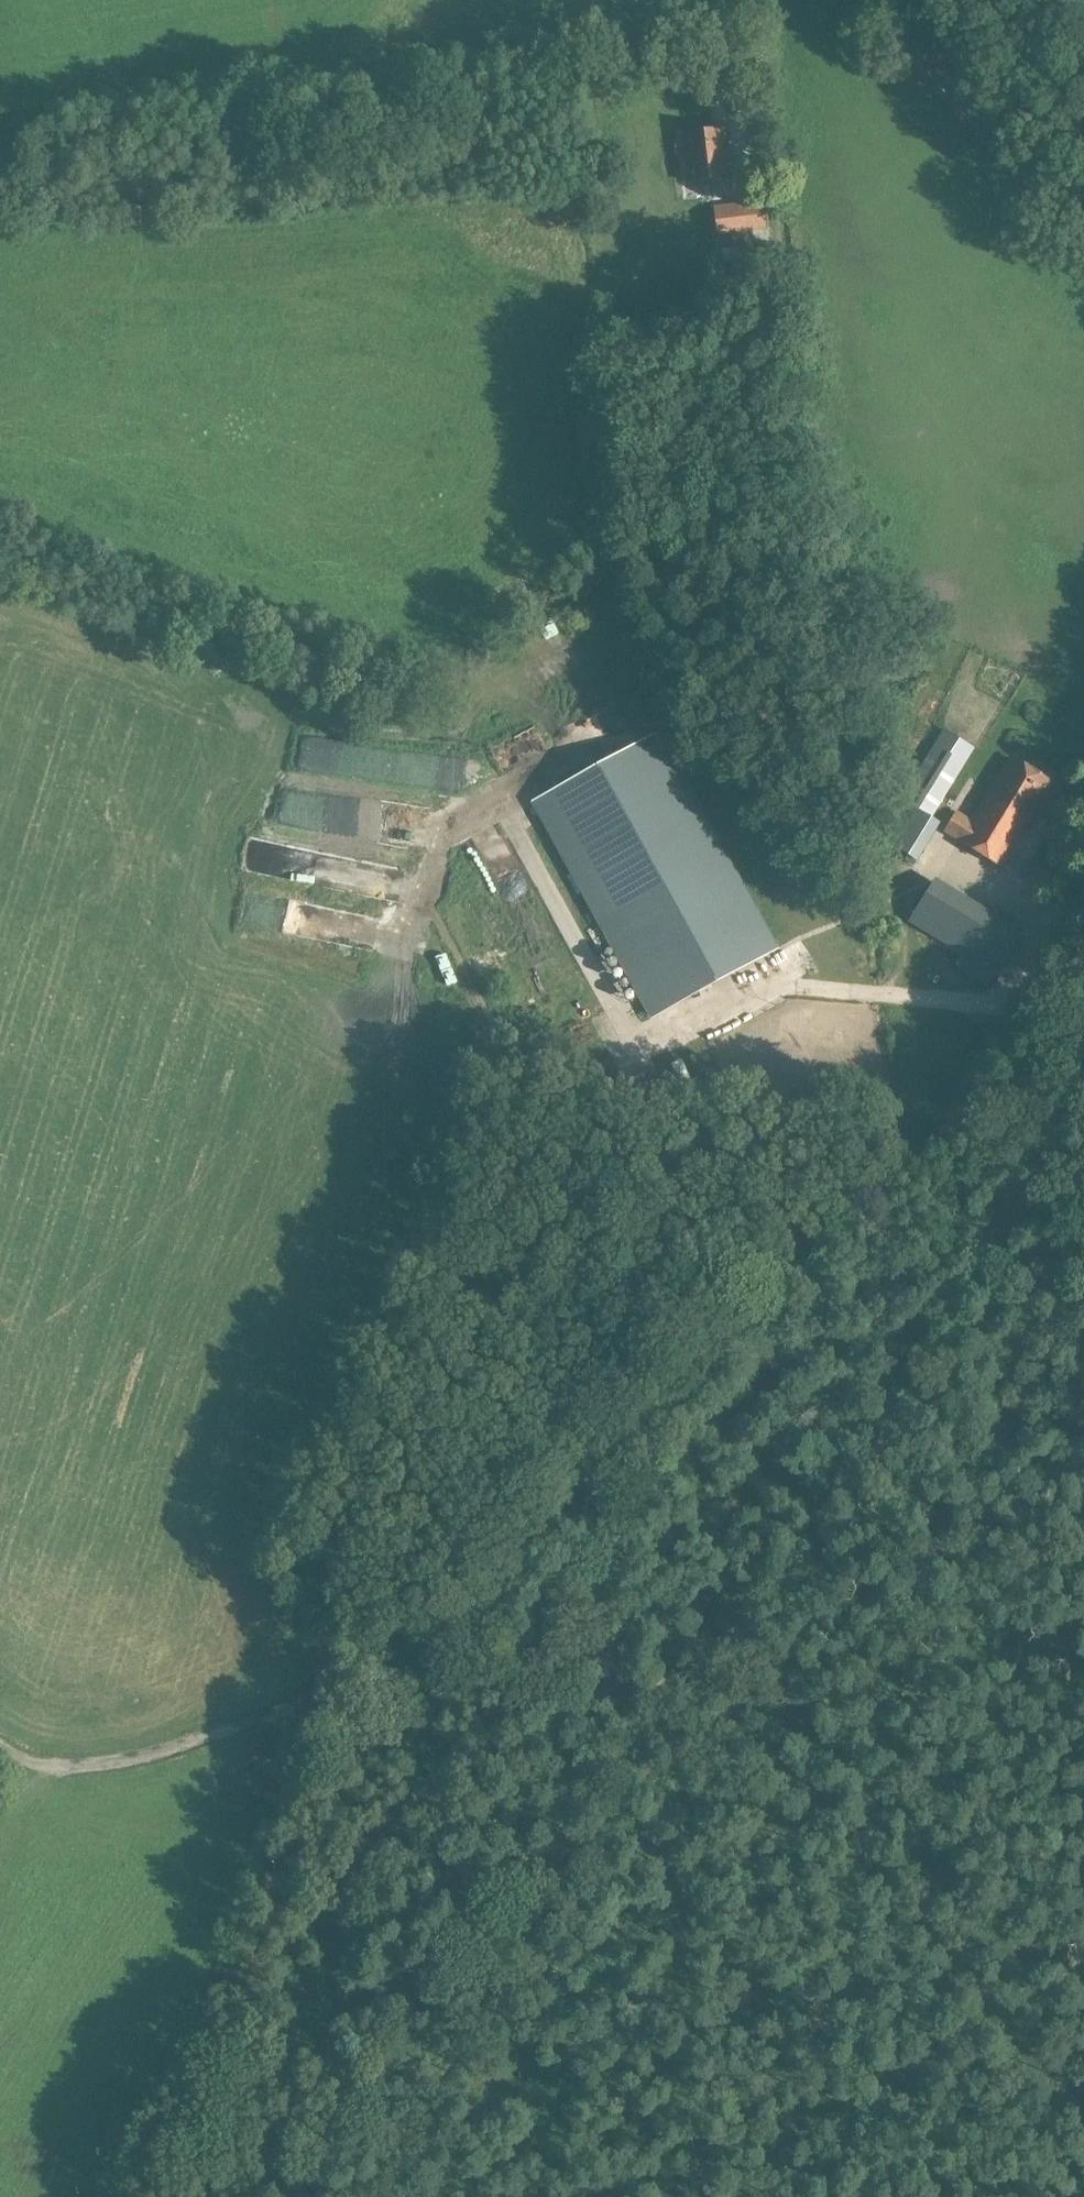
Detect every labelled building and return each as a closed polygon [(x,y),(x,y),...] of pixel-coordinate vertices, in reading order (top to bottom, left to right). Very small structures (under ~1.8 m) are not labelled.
[(725,129),(680,135),(686,183),(731,177),(725,129)] [(736,211),(721,213),(723,228),(738,227),(739,233),(751,232),(766,231),(762,202),(736,204),(736,211)] [(744,249),(721,252),(721,255),(722,262),(746,259),(744,249)] [(943,729),(879,838),(917,861),(930,839),(916,831),(926,815),(932,819),(946,796),(949,790),(974,748),(943,729)] [(535,802),(652,1016),(775,949),(657,735),(535,802)] [(955,813),(943,833),(960,843),(959,844),(1000,869),(1051,784),(1009,759),(971,822),(955,813)] [(919,864),(931,871),(941,853),(928,847),(919,864)] [(933,879),(907,922),(997,978),(1024,933),(933,879)]
